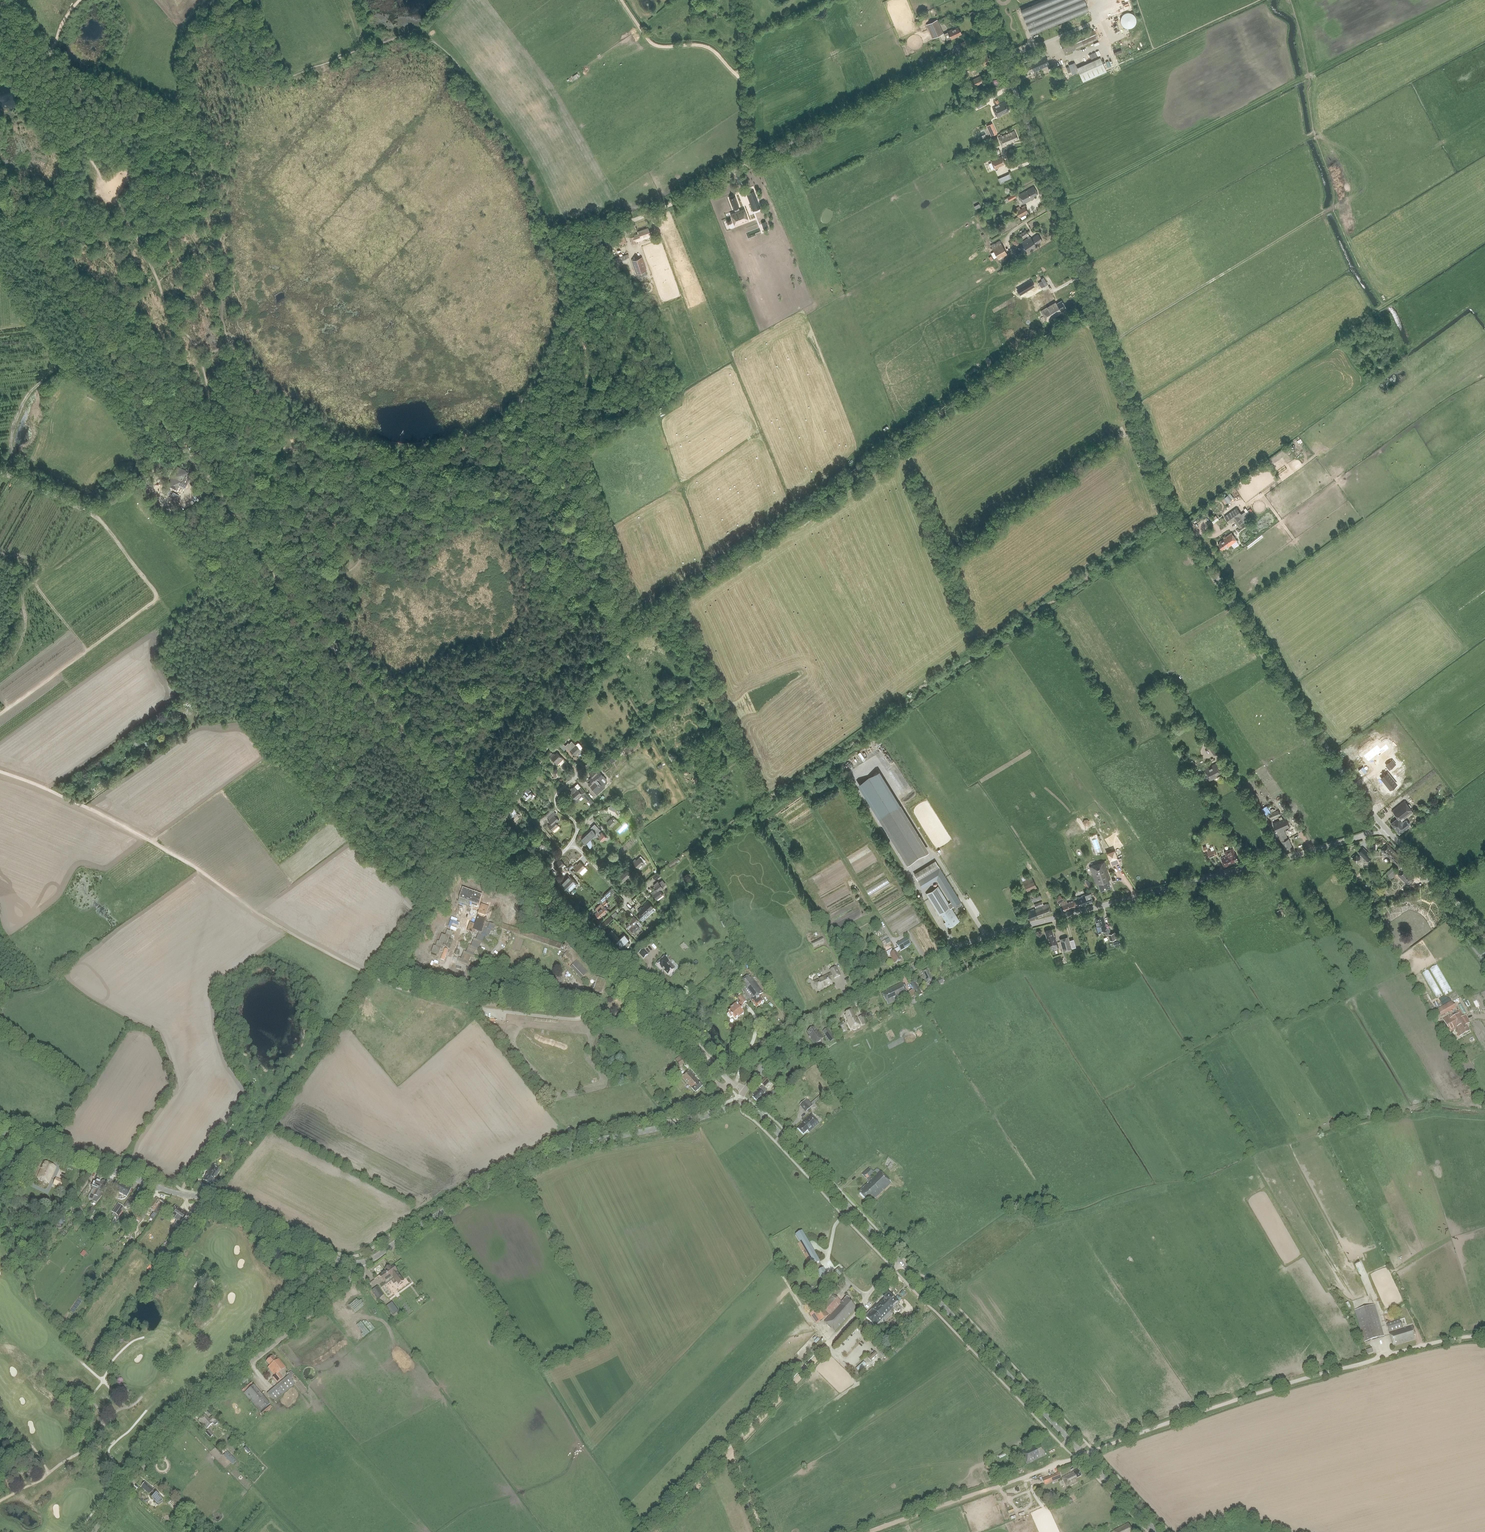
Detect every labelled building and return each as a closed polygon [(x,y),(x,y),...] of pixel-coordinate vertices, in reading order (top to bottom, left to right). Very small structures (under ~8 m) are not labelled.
[(1021,8),(1032,34),(1087,11),(1082,0),(1041,0),(1021,8)] [(1135,27),(1135,13),(1123,13),(1123,27),(1135,27)] [(932,39),(944,34),(937,20),(926,25),(932,39)] [(947,41),(951,39),(951,40),(958,36),(962,34),(959,27),(955,28),(948,31),(948,32),(944,34),(947,41)] [(1093,30),(1060,45),(1065,54),(1098,40),(1093,30)] [(943,57),(953,55),(951,48),(942,50),(943,57)] [(987,56),(970,64),(973,72),(987,65),(986,64),(990,62),(987,56)] [(1045,56),(1038,59),(1043,69),(1050,65),(1045,56)] [(1100,57),(1077,67),(1080,75),(1082,80),(1105,70),(1100,57)] [(1043,69),(1038,59),(1025,65),(1028,73),(1033,71),(1034,72),(1043,69)] [(970,90),(984,83),(980,76),(966,83),(970,90)] [(1006,101),(992,108),(997,118),(1009,112),(1008,110),(1010,109),(1006,101)] [(1002,148),(1005,147),(1012,144),(1011,142),(1018,139),(1015,131),(1010,133),(1010,134),(998,139),(1002,148)] [(992,162),(989,164),(992,169),(994,168),(995,169),(1006,164),(1003,156),(991,161),(992,162)] [(1038,194),(1034,186),(1018,195),(1023,204),(1035,198),(1034,196),(1038,194)] [(735,196),(728,198),(732,206),(735,213),(731,215),(735,225),(734,223),(741,220),(742,222),(748,220),(743,208),(742,209),(742,210),(740,211),(737,204),(738,204),(735,196)] [(749,200),(753,211),(761,208),(757,197),(749,200)] [(1026,207),(1016,212),(1019,217),(1029,212),(1026,207)] [(765,217),(752,222),(755,231),(768,227),(765,217)] [(634,235),(634,236),(630,238),(633,245),(637,244),(637,242),(651,236),(648,228),(637,232),(638,234),(634,235)] [(1027,235),(1029,239),(1020,245),(1026,255),(1037,248),(1036,245),(1043,241),(1038,234),(1031,239),(1026,231),(1021,234),(1023,238),(1027,235)] [(618,235),(620,243),(626,242),(624,233),(618,235)] [(1020,244),(1016,237),(1011,240),(1015,247),(1020,244)] [(1008,255),(1000,240),(991,245),(999,260),(1008,255)] [(625,255),(615,258),(618,268),(622,266),(621,261),(627,259),(625,255)] [(638,274),(647,271),(642,257),(633,261),(638,274)] [(1044,276),(1041,277),(1042,280),(1039,282),(1042,287),(1048,284),(1044,276)] [(1026,284),(1019,288),(1022,293),(1029,289),(1026,284)] [(1038,293),(1030,298),(1036,310),(1041,307),(1041,308),(1046,305),(1045,303),(1048,301),(1049,302),(1054,299),(1051,295),(1051,296),(1049,293),(1050,293),(1047,289),(1043,292),(1043,293),(1040,295),(1038,293)] [(1057,303),(1056,301),(1041,310),(1048,320),(1067,308),(1062,300),(1057,303)] [(185,488),(190,478),(186,476),(188,472),(178,467),(174,475),(173,475),(168,485),(177,489),(179,485),(185,488)] [(1227,502),(1234,498),(1231,492),(1224,497),(1227,502)] [(1241,514),(1237,507),(1224,517),(1229,523),(1234,520),(1240,528),(1245,524),(1244,522),(1247,520),(1242,513),(1241,514)] [(1219,542),(1220,543),(1219,544),(1222,550),(1224,549),(1225,549),(1229,546),(1229,547),(1237,541),(1232,533),(1223,539),(1219,542)] [(579,743),(578,743),(576,745),(572,741),(569,744),(568,743),(565,746),(562,742),(559,745),(564,750),(567,748),(575,756),(581,750),(580,750),(582,748),(582,747),(579,743)] [(1219,751),(1214,744),(1209,748),(1214,755),(1219,751)] [(1377,745),(1364,755),(1368,762),(1377,754),(1379,756),(1389,748),(1386,744),(1380,749),(1377,745)] [(550,750),(544,755),(547,758),(553,753),(550,750)] [(563,759),(557,752),(555,754),(554,753),(550,757),(557,764),(563,759)] [(1220,761),(1204,769),(1209,780),(1221,774),(1219,770),(1223,768),(1220,761)] [(1199,773),(1194,764),(1188,767),(1193,776),(1199,773)] [(594,793),(597,795),(604,788),(604,785),(600,780),(603,777),(599,772),(599,771),(596,768),(589,774),(591,777),(589,780),(592,783),(589,786),(595,792),(594,793)] [(1390,789),(1397,784),(1388,773),(1381,778),(1390,789)] [(522,791),(521,793),(523,795),(527,800),(529,802),(532,799),(535,796),(529,790),(530,789),(528,786),(522,791)] [(579,799),(582,796),(583,798),(584,797),(588,802),(591,800),(580,787),(578,789),(575,786),(573,788),(572,788),(571,789),(571,790),(572,792),(570,793),(574,797),(573,797),(573,798),(572,799),(573,800),(573,801),(574,802),(575,803),(576,803),(577,802),(578,802),(579,801),(579,800),(579,799)] [(1405,801),(1392,811),(1398,818),(1391,823),(1397,830),(1401,827),(1400,825),(1403,823),(1401,821),(1413,812),(1405,801)] [(611,803),(609,807),(614,811),(617,806),(611,803)] [(878,818),(907,865),(929,851),(900,804),(878,818)] [(514,809),(511,811),(510,810),(507,813),(513,820),(519,814),(514,809)] [(558,820),(554,815),(548,821),(551,823),(548,826),(553,831),(559,826),(556,822),(558,820)] [(619,833),(628,824),(622,818),(618,822),(616,819),(616,820),(613,817),(611,820),(610,819),(607,822),(611,827),(612,826),(619,833)] [(1290,827),(1286,818),(1272,824),(1276,833),(1277,833),(1280,842),(1281,842),(1284,849),(1293,846),(1289,838),(1288,839),(1284,830),(1290,827)] [(1401,827),(1397,830),(1400,835),(1411,826),(1406,820),(1403,823),(1400,825),(1401,827)] [(581,839),(585,843),(586,842),(590,849),(591,848),(591,847),(592,845),(592,844),(591,843),(591,841),(590,840),(590,839),(596,833),(597,834),(597,833),(599,835),(598,837),(603,841),(607,837),(602,833),(600,834),(598,832),(600,830),(595,824),(591,828),(592,829),(581,839)] [(537,843),(535,842),(532,844),(538,851),(544,846),(539,840),(537,843)] [(1400,859),(1401,858),(1388,843),(1380,851),(1385,857),(1386,856),(1389,859),(1390,858),(1396,864),(1400,859)] [(1368,862),(1373,856),(1364,847),(1359,852),(1368,862)] [(1226,856),(1221,858),(1225,868),(1233,865),(1232,862),(1238,860),(1236,853),(1235,853),(1233,848),(1224,852),(1226,856)] [(1212,850),(1211,849),(1206,852),(1208,858),(1214,855),(1214,856),(1217,855),(1214,849),(1212,850)] [(1107,855),(1109,862),(1117,859),(1115,852),(1107,855)] [(1357,863),(1361,859),(1356,854),(1352,859),(1357,863)] [(637,860),(636,859),(632,862),(638,868),(645,861),(641,856),(637,860)] [(1400,859),(1396,864),(1402,871),(1398,875),(1407,884),(1414,878),(1406,870),(1410,867),(1401,858),(1400,859)] [(561,859),(554,865),(559,870),(565,864),(561,859)] [(577,865),(576,864),(573,867),(579,873),(585,867),(580,862),(577,865)] [(1111,888),(1109,883),(1110,883),(1109,880),(1110,879),(1105,862),(1090,867),(1096,885),(1098,884),(1101,891),(1111,888)] [(1387,874),(1392,879),(1398,873),(1393,868),(1387,874)] [(578,878),(572,871),(570,872),(577,879),(578,878)] [(621,884),(624,881),(630,876),(625,871),(622,873),(621,872),(618,875),(621,878),(618,881),(621,884)] [(1021,878),(1032,902),(1041,898),(1040,895),(1034,898),(1031,892),(1037,889),(1031,877),(1028,878),(1026,875),(1021,878)] [(568,876),(560,884),(568,893),(577,884),(575,882),(575,881),(574,882),(568,876)] [(664,894),(661,890),(663,888),(658,882),(654,885),(656,889),(652,893),(657,900),(664,894)] [(938,887),(926,894),(939,916),(941,915),(946,922),(944,924),(947,929),(960,921),(952,908),(954,906),(951,902),(949,903),(938,887)] [(600,918),(608,910),(604,906),(608,903),(605,900),(608,898),(606,897),(609,895),(610,895),(611,895),(615,891),(612,888),(601,899),(603,902),(601,904),(596,909),(598,911),(595,913),(600,918)] [(460,898),(458,904),(460,905),(460,904),(469,907),(468,910),(477,913),(482,896),(463,890),(460,897),(460,898)] [(1092,896),(1091,892),(1084,894),(1085,895),(1074,899),(1078,909),(1086,906),(1086,905),(1093,902),(1091,896),(1092,896)] [(1063,900),(1060,894),(1054,898),(1058,903),(1063,900)] [(1067,902),(1067,901),(1061,903),(1064,911),(1072,909),(1072,910),(1077,909),(1074,900),(1067,902)] [(641,913),(637,916),(643,921),(655,910),(647,901),(644,904),(645,906),(643,908),(641,907),(638,910),(641,913)] [(1042,901),(1034,904),(1035,907),(1026,910),(1028,920),(1038,917),(1039,919),(1052,915),(1049,904),(1043,905),(1042,901)] [(460,959),(458,962),(469,966),(472,956),(475,957),(477,949),(480,950),(482,943),(485,943),(487,936),(490,937),(491,932),(492,929),(495,930),(496,926),(486,923),(487,919),(486,919),(489,908),(481,905),(477,916),(478,917),(476,925),(470,923),(467,932),(475,934),(475,932),(479,933),(477,940),(475,939),(472,947),(470,946),(467,953),(465,953),(462,960),(460,959)] [(1107,929),(1103,915),(1095,917),(1097,926),(1095,926),(1097,933),(1105,931),(1106,935),(1108,934),(1110,941),(1116,939),(1114,932),(1111,933),(1109,928),(1107,929)] [(612,918),(611,916),(602,924),(604,927),(614,919),(612,918)] [(628,929),(629,928),(630,929),(628,931),(632,935),(642,926),(634,917),(628,922),(630,923),(626,927),(628,929)] [(1052,929),(1045,931),(1047,938),(1045,938),(1048,946),(1057,943),(1055,935),(1054,935),(1053,931),(1052,931),(1052,929)] [(626,941),(628,939),(624,934),(619,939),(611,930),(607,934),(619,947),(620,946),(623,949),(629,944),(626,941)] [(536,940),(552,946),(553,941),(537,935),(536,940)] [(1071,948),(1068,937),(1060,939),(1063,950),(1071,948)] [(822,938),(812,943),(814,948),(825,943),(822,938)] [(900,951),(911,945),(907,938),(896,944),(898,948),(900,951)] [(571,947),(566,941),(561,946),(567,952),(564,955),(573,964),(570,967),(581,979),(584,976),(589,982),(592,980),(594,981),(596,982),(593,991),(601,994),(605,980),(598,978),(596,976),(589,969),(595,963),(591,958),(584,964),(581,961),(580,959),(580,958),(578,956),(579,956),(570,948),(571,947)] [(422,958),(419,966),(432,971),(435,963),(437,963),(440,955),(443,956),(446,948),(443,947),(444,943),(440,942),(439,946),(433,944),(430,952),(427,951),(424,959),(422,958)] [(890,955),(895,963),(900,960),(896,953),(900,951),(898,948),(893,951),(892,949),(886,952),(888,956),(890,955)] [(644,949),(639,954),(644,959),(649,955),(644,949)] [(666,974),(671,969),(670,969),(672,967),(667,961),(667,960),(662,955),(654,963),(659,968),(660,967),(666,974)] [(1451,989),(1439,964),(1432,967),(1444,993),(1451,989)] [(818,978),(819,980),(814,982),(819,991),(820,992),(823,990),(823,989),(832,985),(829,978),(833,976),(834,978),(840,976),(836,967),(830,970),(831,973),(822,977),(822,976),(818,978)] [(921,972),(923,977),(911,982),(918,997),(921,996),(915,984),(924,979),(926,983),(933,980),(929,974),(931,973),(928,969),(921,972)] [(1430,969),(1424,972),(1436,997),(1442,994),(1430,969)] [(764,993),(750,975),(738,984),(756,1008),(764,1002),(760,996),(764,993)] [(886,991),(887,992),(882,994),(888,1005),(907,995),(902,983),(886,991)] [(918,998),(914,990),(909,993),(911,999),(913,998),(914,999),(918,998)] [(729,1013),(727,1015),(730,1019),(732,1017),(735,1020),(744,1014),(739,1008),(747,1002),(741,994),(737,997),(741,1001),(731,1009),(732,1010),(729,1013)] [(1452,1001),(1438,1009),(1443,1018),(1457,1009),(1452,1001)] [(846,1015),(845,1015),(848,1021),(851,1029),(854,1031),(860,1027),(860,1024),(857,1018),(855,1018),(851,1010),(846,1013),(846,1015)] [(1451,1016),(1443,1020),(1451,1033),(1456,1030),(1460,1037),(1470,1031),(1467,1025),(1463,1018),(1464,1017),(1463,1017),(1460,1010),(1452,1015),(1453,1016),(1451,1017),(1451,1016)] [(815,1045),(824,1038),(819,1031),(817,1032),(814,1027),(807,1032),(810,1035),(809,1036),(815,1045)] [(835,1039),(828,1029),(823,1032),(831,1042),(835,1039)] [(684,1057),(678,1061),(681,1066),(687,1062),(684,1057)] [(696,1076),(690,1070),(682,1077),(695,1092),(702,1086),(695,1077),(696,1076)] [(753,1095),(754,1096),(753,1097),(756,1101),(758,1099),(759,1100),(766,1094),(765,1093),(767,1090),(764,1087),(769,1082),(765,1078),(760,1083),(763,1086),(760,1088),(753,1095)] [(806,1099),(800,1105),(806,1112),(813,1106),(806,1099)] [(801,1124),(797,1129),(803,1135),(807,1131),(809,1132),(819,1123),(810,1114),(805,1119),(801,1124)] [(40,1168),(41,1168),(37,1178),(48,1183),(56,1167),(43,1161),(40,1168)] [(210,1183),(214,1176),(216,1177),(221,1169),(212,1164),(203,1180),(210,1183)] [(861,1192),(860,1194),(868,1202),(872,1198),(875,1199),(891,1183),(879,1171),(871,1180),(870,1179),(875,1174),(869,1168),(862,1175),(869,1182),(865,1185),(860,1191),(861,1192)] [(65,1182),(57,1178),(54,1184),(62,1188),(65,1182)] [(98,1191),(102,1182),(101,1182),(96,1180),(95,1182),(94,1181),(91,1188),(95,1189),(93,1195),(92,1194),(90,1199),(93,1200),(95,1196),(96,1196),(98,1190),(98,1191)] [(98,1191),(98,1190),(96,1196),(99,1197),(101,1191),(103,1192),(105,1189),(104,1188),(106,1183),(102,1181),(101,1182),(102,1182),(98,1191)] [(112,1189),(127,1196),(131,1188),(125,1185),(124,1187),(116,1182),(112,1189)] [(131,1196),(125,1206),(129,1208),(133,1201),(142,1206),(148,1195),(142,1191),(140,1194),(139,1193),(135,1199),(131,1196)] [(154,1200),(153,1199),(148,1207),(155,1211),(150,1218),(153,1221),(161,1209),(160,1208),(164,1203),(156,1198),(154,1200)] [(119,1216),(125,1207),(120,1204),(119,1203),(112,1212),(114,1213),(119,1216)] [(183,1211),(175,1206),(171,1212),(182,1221),(188,1212),(184,1209),(183,1211)] [(193,1213),(187,1220),(191,1224),(198,1217),(193,1213)] [(59,1228),(61,1228),(63,1227),(64,1226),(64,1224),(65,1222),(65,1221),(65,1218),(64,1217),(61,1220),(54,1226),(55,1227),(56,1228),(58,1228),(59,1228)] [(800,1241),(803,1246),(808,1253),(811,1259),(810,1259),(813,1265),(814,1265),(813,1264),(819,1261),(820,1262),(820,1261),(813,1250),(809,1243),(802,1231),(803,1232),(797,1236),(796,1234),(795,1235),(800,1242),(800,1241)] [(173,1240),(165,1251),(169,1254),(177,1243),(173,1240)] [(386,1271),(379,1276),(384,1283),(384,1282),(385,1284),(391,1280),(389,1278),(392,1276),(399,1285),(404,1282),(397,1273),(398,1272),(393,1266),(391,1268),(390,1266),(385,1270),(386,1271)] [(817,1271),(822,1280),(829,1276),(824,1267),(823,1268),(824,1269),(818,1272),(817,1271)] [(359,1299),(356,1296),(361,1291),(354,1284),(348,1290),(355,1297),(351,1300),(355,1304),(359,1299)] [(814,1313),(814,1311),(810,1314),(816,1323),(828,1315),(825,1311),(823,1309),(824,1308),(831,1315),(824,1322),(835,1331),(856,1308),(849,1301),(850,1300),(849,1299),(847,1297),(846,1297),(841,1302),(833,1295),(822,1307),(814,1313)] [(897,1301),(896,1302),(892,1299),(888,1295),(873,1311),(872,1309),(865,1316),(876,1328),(883,1321),(885,1322),(892,1314),(892,1313),(894,1311),(896,1312),(898,1312),(900,1310),(900,1308),(899,1307),(899,1305),(900,1304),(897,1301)] [(392,1303),(387,1306),(393,1314),(398,1311),(392,1303)] [(1384,1336),(1375,1305),(1355,1310),(1364,1342),(1384,1336)] [(1400,1321),(1387,1325),(1389,1332),(1403,1327),(1400,1321)] [(1413,1326),(1389,1334),(1393,1347),(1414,1340),(1413,1336),(1416,1335),(1413,1326)] [(880,1348),(877,1350),(883,1356),(886,1354),(880,1348)] [(857,1363),(863,1356),(861,1354),(855,1361),(857,1363)] [(272,1356),(266,1361),(270,1366),(268,1368),(275,1377),(273,1379),(277,1383),(283,1379),(279,1374),(286,1368),(278,1359),(276,1361),(272,1356)] [(275,1402),(295,1384),(291,1379),(293,1378),(292,1377),(294,1375),(291,1371),(288,1374),(289,1375),(267,1393),(275,1402)] [(244,1393),(260,1413),(270,1404),(254,1385),(244,1393)] [(209,1419),(204,1415),(198,1420),(207,1430),(216,1421),(212,1416),(209,1419)] [(1032,1447),(1032,1448),(1021,1453),(1027,1464),(1045,1456),(1039,1443),(1032,1447)] [(1004,1470),(1013,1468),(1010,1456),(1001,1459),(1004,1470)] [(1078,1469),(1061,1478),(1067,1488),(1078,1482),(1076,1479),(1081,1476),(1078,1469)] [(1059,1473),(1042,1479),(1045,1485),(1061,1479),(1059,1473)] [(145,1482),(141,1487),(149,1493),(151,1491),(153,1493),(150,1496),(154,1502),(158,1506),(163,1502),(159,1496),(154,1491),(154,1492),(153,1492),(153,1491),(154,1490),(145,1482)] [(1116,1531),(1132,1531),(1132,1530),(1129,1523),(1123,1526),(1115,1530),(1116,1531)]
